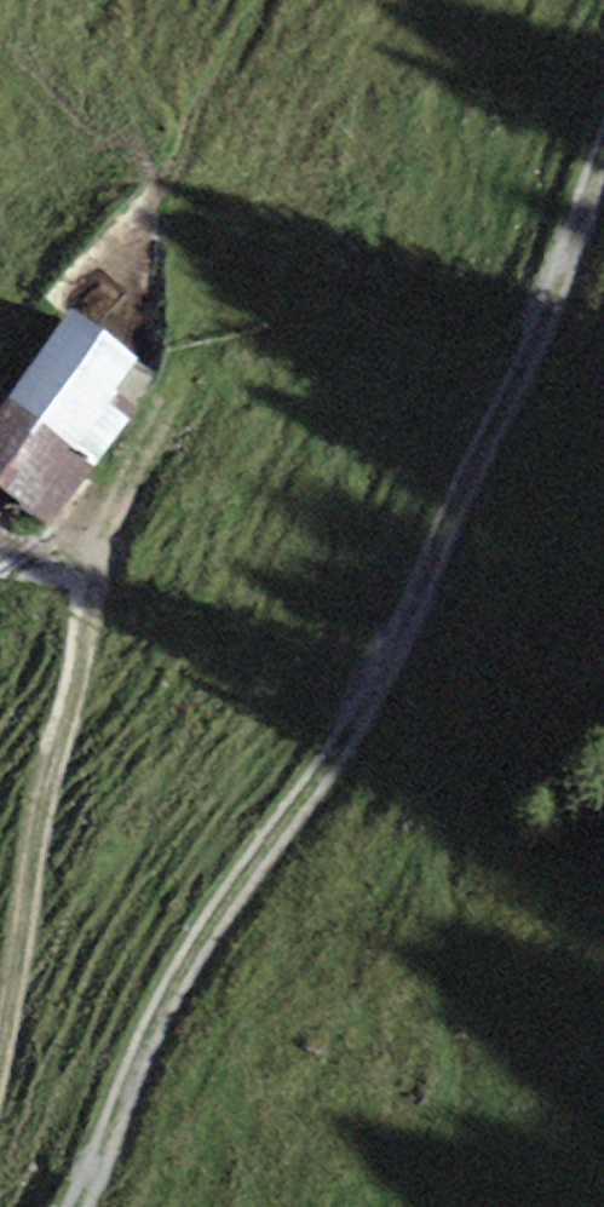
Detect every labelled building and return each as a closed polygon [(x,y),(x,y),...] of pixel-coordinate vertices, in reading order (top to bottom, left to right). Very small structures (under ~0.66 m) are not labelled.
[(0,436),(0,507),(41,538),(122,431),(100,415),(133,372),(80,332),(0,436)]
